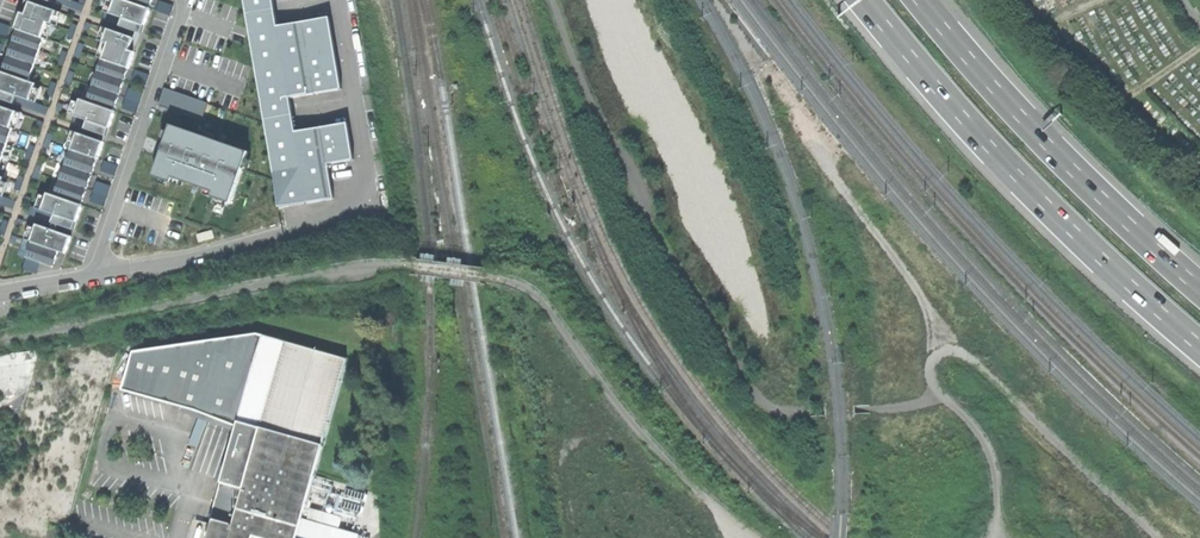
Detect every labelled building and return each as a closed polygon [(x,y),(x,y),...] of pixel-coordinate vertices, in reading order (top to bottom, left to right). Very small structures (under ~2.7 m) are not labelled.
[(54,4),(82,13),(85,6),(80,4),(69,0),(56,0),(54,4)] [(123,19),(145,27),(148,18),(151,10),(149,9),(123,0),(115,0),(110,14),(123,19)] [(149,9),(152,3),(153,0),(123,0),(149,9)] [(280,208),(282,207),(334,199),(328,164),(353,160),(347,123),(296,132),(290,98),(342,89),(329,18),(278,27),(273,0),(244,0),(280,208)] [(161,1),(157,13),(170,17),(174,6),(161,1)] [(16,29),(17,29),(43,38),(48,23),(53,25),(57,12),(31,3),(28,10),(26,15),(22,13),(19,20),(16,29)] [(103,21),(120,27),(123,19),(110,14),(110,15),(106,13),(103,21)] [(145,27),(123,19),(120,27),(142,35),(145,27)] [(7,38),(10,26),(0,23),(0,35),(7,38)] [(78,26),(73,24),(68,37),(73,39),(78,26)] [(15,35),(13,42),(40,51),(44,38),(43,38),(17,29),(15,35)] [(104,60),(129,69),(130,69),(133,62),(136,53),(131,51),(133,46),(135,39),(109,30),(105,43),(109,44),(104,60)] [(10,49),(8,57),(34,66),(40,51),(13,42),(10,49)] [(85,45),(80,43),(75,57),(80,59),(85,45)] [(68,53),(63,51),(58,65),(63,67),(68,53)] [(5,64),(2,73),(29,82),(34,66),(8,57),(5,64)] [(129,69),(104,60),(102,60),(98,71),(125,81),(127,74),(129,69)] [(75,73),(70,71),(65,85),(70,87),(75,73)] [(125,81),(98,71),(92,87),(119,96),(122,87),(125,81)] [(136,71),(133,81),(146,86),(150,75),(136,71)] [(17,96),(30,101),(36,84),(29,82),(2,73),(1,72),(0,75),(0,91),(17,96)] [(57,84),(52,82),(47,96),(53,98),(57,84)] [(119,96),(92,87),(87,102),(114,111),(117,103),(119,96)] [(208,103),(165,88),(158,106),(202,121),(208,103)] [(130,89),(126,99),(140,103),(143,94),(130,89)] [(17,96),(0,91),(0,100),(14,104),(17,96)] [(30,101),(17,96),(14,104),(46,115),(49,108),(30,101)] [(136,113),(140,103),(126,99),(123,108),(136,113)] [(75,116),(88,121),(109,129),(112,121),(115,112),(114,111),(87,102),(80,100),(75,116)] [(11,129),(17,112),(0,107),(0,125),(11,129)] [(72,125),(85,129),(88,121),(75,116),(72,125)] [(109,129),(88,121),(85,129),(106,137),(109,129)] [(7,145),(12,129),(11,129),(0,125),(0,142),(7,145)] [(248,152),(171,125),(163,149),(153,176),(171,183),(173,178),(213,192),(212,197),(230,204),(248,152)] [(53,135),(48,134),(44,147),(49,149),(53,135)] [(72,150),(97,158),(99,159),(102,150),(104,143),(78,134),(72,150)] [(36,147),(30,145),(25,159),(31,160),(36,147)] [(97,158),(72,150),(71,149),(65,165),(92,174),(94,167),(97,158)] [(105,161),(101,172),(114,177),(118,166),(105,161)] [(42,167),(37,165),(33,179),(37,181),(42,167)] [(92,174),(65,165),(60,181),(86,190),(89,182),(92,174)] [(24,178),(19,176),(14,190),(20,192),(24,178)] [(86,190),(60,181),(54,196),(81,206),(83,198),(86,190)] [(97,182),(94,192),(108,197),(111,187),(97,182)] [(104,206),(108,197),(94,192),(90,202),(104,206)] [(55,215),(76,222),(79,215),(82,206),(81,206),(54,196),(47,194),(42,210),(55,215)] [(13,209),(16,202),(0,196),(0,205),(13,209)] [(28,215),(52,223),(55,215),(42,210),(35,208),(31,207),(28,215)] [(76,222),(55,215),(52,223),(73,230),(76,222)] [(4,220),(0,232),(0,234),(5,236),(9,222),(4,220)] [(32,242),(58,251),(65,254),(68,245),(71,237),(36,225),(31,242),(32,242)] [(212,231),(197,235),(199,242),(214,238),(212,231)] [(58,251),(32,242),(27,258),(53,267),(55,260),(58,251)] [(335,528),(301,519),(306,500),(321,446),(346,360),(255,334),(133,352),(122,390),(181,407),(180,411),(195,417),(197,412),(237,427),(235,432),(211,518),(213,519),(208,537),(332,537),(335,528)] [(29,391),(40,350),(0,355),(0,394),(29,391)] [(195,417),(235,432),(237,427),(197,412),(195,417)] [(306,500),(301,519),(335,528),(332,537),(358,537),(359,535),(338,530),(341,518),(309,509),(311,501),(306,500)]
